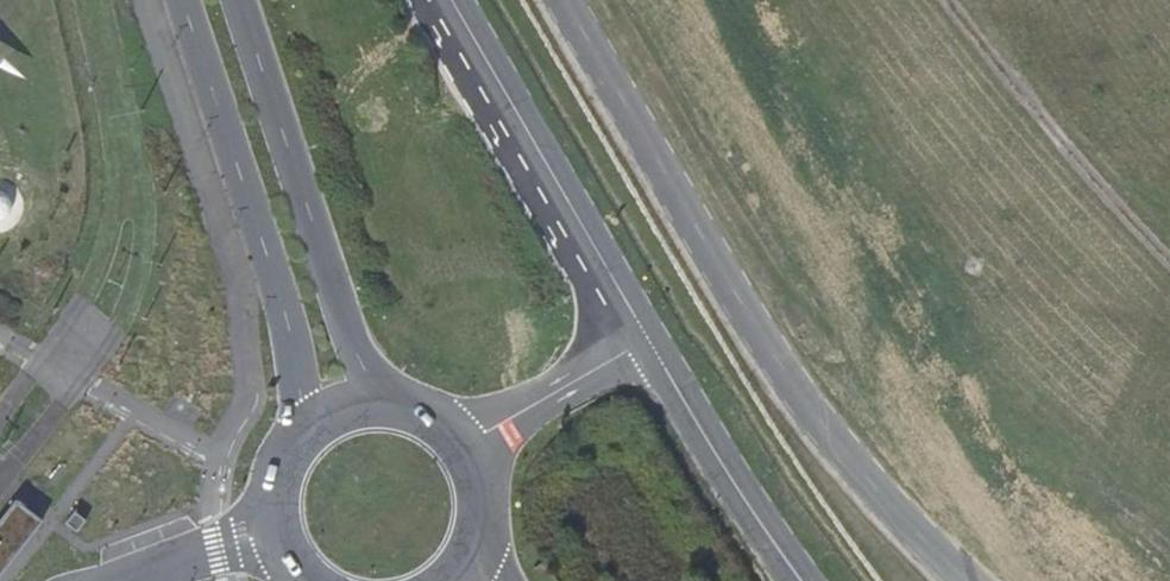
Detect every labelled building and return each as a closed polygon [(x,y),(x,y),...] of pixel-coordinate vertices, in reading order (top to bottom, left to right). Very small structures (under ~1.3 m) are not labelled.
[(13,502),(0,518),(0,572),(40,523),(13,502)] [(63,524),(76,533),(85,521),(73,512),(63,524)]
